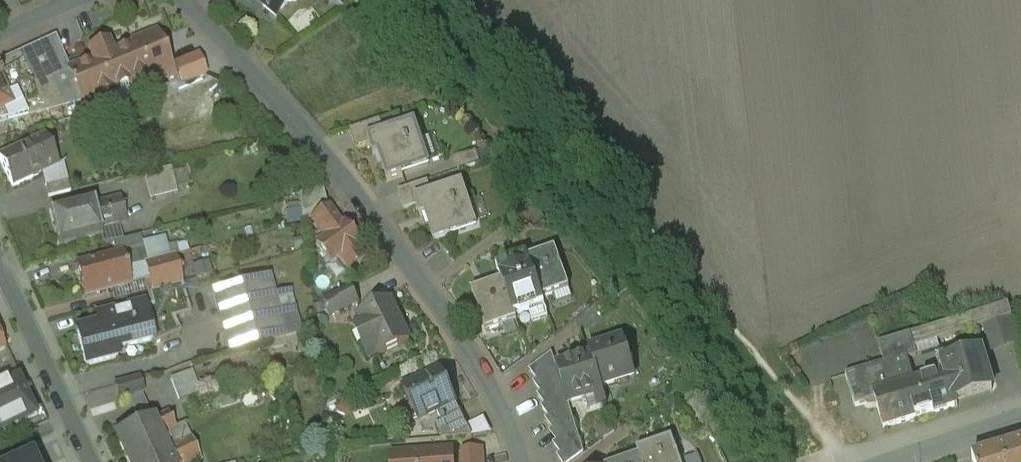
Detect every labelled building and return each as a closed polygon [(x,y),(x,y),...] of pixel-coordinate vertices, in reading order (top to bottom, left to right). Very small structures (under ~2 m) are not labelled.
[(275,16),(287,1),(289,2),(296,1),(297,0),(256,0),(275,16)] [(69,71),(67,72),(81,103),(145,77),(149,87),(174,76),(155,32),(132,42),(133,45),(112,54),(108,44),(89,52),(93,61),(69,71)] [(0,62),(0,85),(11,110),(2,115),(5,124),(81,103),(67,72),(69,71),(55,38),(0,62)] [(2,115),(11,110),(0,85),(0,115),(2,115)] [(380,121),(351,131),(357,146),(371,141),(370,138),(384,133),(380,121)] [(384,133),(370,138),(371,141),(376,154),(381,153),(390,180),(402,176),(401,171),(429,161),(415,123),(384,133)] [(0,158),(0,165),(12,189),(58,166),(44,137),(0,158)] [(170,193),(164,170),(133,178),(135,189),(150,186),(152,197),(170,193)] [(67,180),(44,186),(47,197),(70,191),(67,180)] [(428,182),(399,192),(406,209),(418,205),(416,201),(432,195),(428,182)] [(432,195),(416,201),(418,205),(423,219),(427,218),(436,243),(451,238),(449,232),(476,223),(462,184),(432,195)] [(322,188),(299,195),(302,222),(312,221),(328,210),(322,188)] [(120,198),(92,205),(98,230),(132,221),(129,210),(123,211),(120,198)] [(91,201),(52,210),(61,247),(100,238),(98,230),(92,205),(91,201)] [(340,227),(328,210),(312,221),(325,238),(315,246),(329,265),(339,257),(349,271),(365,259),(354,246),(357,244),(343,225),(340,227)] [(142,247),(75,265),(80,281),(147,264),(147,262),(142,247)] [(555,248),(528,258),(530,264),(542,297),(569,288),(555,248)] [(174,255),(147,262),(147,264),(80,281),(84,298),(130,285),(130,284),(149,279),(178,272),(174,255)] [(530,264),(500,275),(502,281),(514,315),(544,305),(542,297),(530,264)] [(178,272),(149,279),(152,291),(181,283),(178,272)] [(269,276),(211,292),(229,354),(301,334),(296,315),(281,319),(269,276)] [(502,281),(473,292),(487,331),(516,320),(514,315),(502,281)] [(181,283),(152,291),(147,292),(150,307),(143,310),(153,330),(147,332),(153,345),(180,332),(174,318),(190,314),(181,283)] [(351,288),(322,302),(329,317),(358,303),(351,288)] [(390,301),(358,316),(378,358),(410,342),(390,301)] [(1008,305),(878,345),(885,365),(885,366),(907,358),(908,360),(917,357),(914,348),(1012,318),(1008,305)] [(117,312),(93,320),(96,332),(72,339),(83,371),(120,359),(118,354),(153,345),(147,332),(153,330),(143,310),(119,317),(117,312)] [(623,341),(589,352),(603,394),(601,388),(635,377),(623,341)] [(591,358),(557,368),(560,379),(564,391),(568,404),(568,405),(585,400),(603,394),(589,352),(591,358)] [(552,353),(529,370),(536,380),(536,381),(556,366),(552,353)] [(980,354),(943,365),(945,374),(956,407),(955,407),(956,407),(958,406),(956,402),(992,391),(980,354)] [(885,365),(846,377),(855,409),(875,402),(873,396),(912,384),(911,380),(913,379),(908,360),(907,358),(885,366),(885,365)] [(556,366),(536,381),(536,380),(533,383),(540,393),(560,379),(557,368),(556,366)] [(180,399),(203,390),(194,368),(171,376),(180,399)] [(440,372),(402,391),(418,423),(437,413),(456,404),(440,372)] [(912,384),(873,396),(875,402),(883,429),(955,407),(956,407),(945,374),(912,384)] [(140,378),(115,385),(119,401),(144,394),(140,378)] [(560,379),(540,393),(537,395),(544,405),(544,406),(564,391),(560,379)] [(0,390),(0,437),(35,420),(16,382),(0,390)] [(564,391),(544,406),(544,405),(541,407),(548,418),(549,418),(568,404),(564,391)] [(603,394),(585,400),(588,410),(606,405),(603,394)] [(473,439),(456,404),(437,413),(443,425),(437,428),(444,441),(473,439)] [(568,404),(549,418),(548,418),(545,420),(552,430),(572,416),(568,405),(568,404)] [(170,413),(152,421),(160,437),(177,429),(170,413)] [(572,416),(552,430),(549,432),(556,442),(556,443),(576,428),(572,416)] [(115,437),(126,461),(171,461),(160,437),(152,421),(115,437)] [(576,428),(556,443),(556,442),(553,445),(560,455),(580,441),(576,428)] [(177,429),(160,437),(171,461),(201,461),(196,451),(200,450),(194,437),(183,442),(177,429)] [(653,446),(654,449),(640,454),(639,451),(637,452),(641,461),(679,461),(671,440),(653,446)] [(560,455),(557,457),(560,461),(573,461),(584,454),(580,441),(560,455)] [(972,460),(973,461),(1020,461),(1020,444),(972,460)] [(457,447),(457,451),(458,461),(483,461),(482,445),(457,447)] [(392,455),(392,461),(458,461),(457,451),(392,455)] [(628,461),(641,461),(637,452),(639,458),(628,461)]
